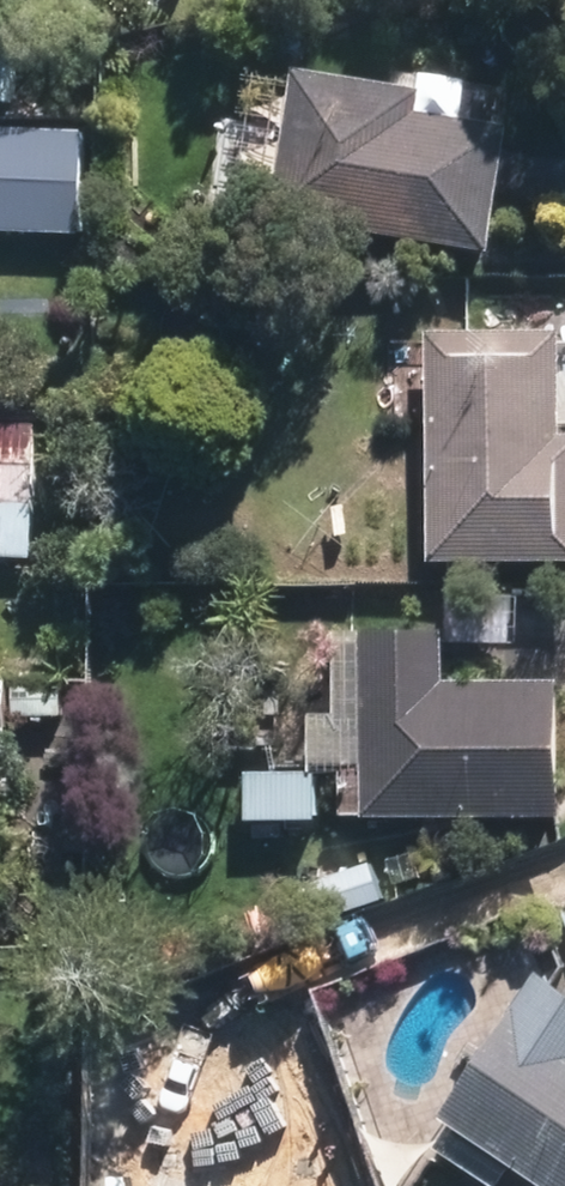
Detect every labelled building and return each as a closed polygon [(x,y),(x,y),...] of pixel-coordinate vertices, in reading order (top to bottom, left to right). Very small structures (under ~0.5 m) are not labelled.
[(0,54),(0,89),(39,94),(44,60),(0,54)] [(485,243),(505,135),(412,118),(415,100),(308,80),(284,206),(485,243)] [(0,136),(0,225),(76,228),(79,139),(0,136)] [(445,346),(441,555),(564,557),(564,452),(548,451),(550,348),(445,346)] [(0,436),(0,550),(19,551),(24,437),(0,436)] [(441,645),(372,644),(369,809),(556,811),(558,696),(441,694),(441,645)] [(59,688),(20,687),(19,715),(58,716),(59,688)] [(519,1013),(463,1094),(564,1164),(564,1044),(519,1013)] [(230,1074),(153,1038),(117,1115),(193,1151),(230,1074)] [(208,1185),(279,1185),(272,1165),(208,1185)]
